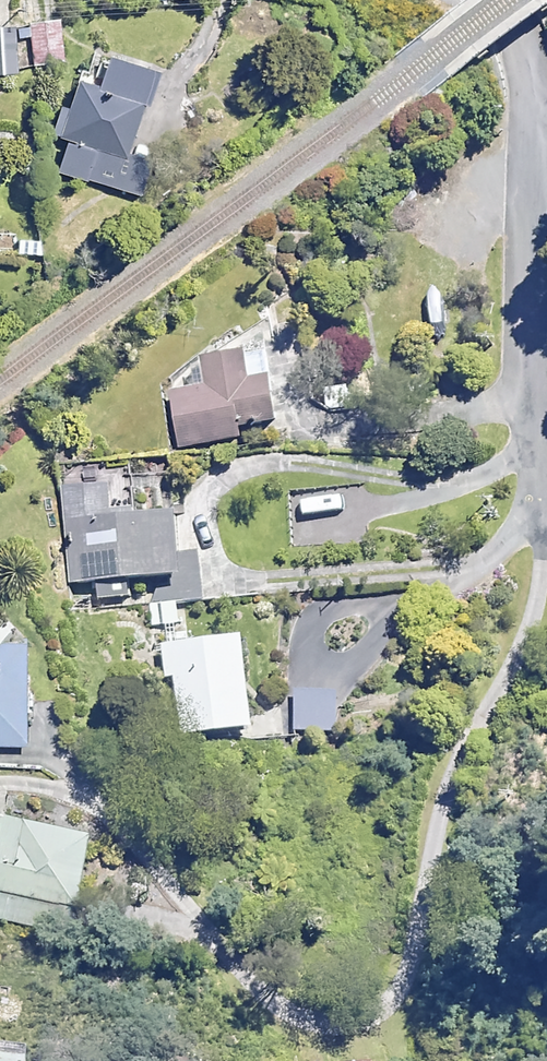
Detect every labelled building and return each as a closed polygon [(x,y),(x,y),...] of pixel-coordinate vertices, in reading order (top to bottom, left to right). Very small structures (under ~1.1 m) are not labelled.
[(60,23),(30,25),(31,44),(22,44),(23,68),(63,66),(60,23)] [(15,28),(0,28),(0,74),(16,74),(15,28)] [(151,68),(103,54),(94,87),(72,81),(48,170),(140,195),(150,160),(127,153),(151,68)] [(203,358),(203,360),(190,362),(194,390),(171,392),(178,447),(275,434),(264,350),(203,358)] [(351,409),(350,385),(325,386),(326,410),(351,409)] [(132,595),(130,577),(157,575),(160,605),(205,600),(201,551),(176,554),(172,509),(109,514),(107,485),(63,489),(70,582),(97,580),(98,598),(132,595)] [(27,744),(28,641),(0,640),(0,744),(27,744)] [(249,725),(241,640),(166,647),(174,732),(249,725)] [(336,689),(294,688),(294,730),(335,730),(336,689)] [(69,933),(88,835),(0,817),(0,919),(69,933)] [(33,1044),(0,1041),(0,1060),(31,1060),(33,1044)]
